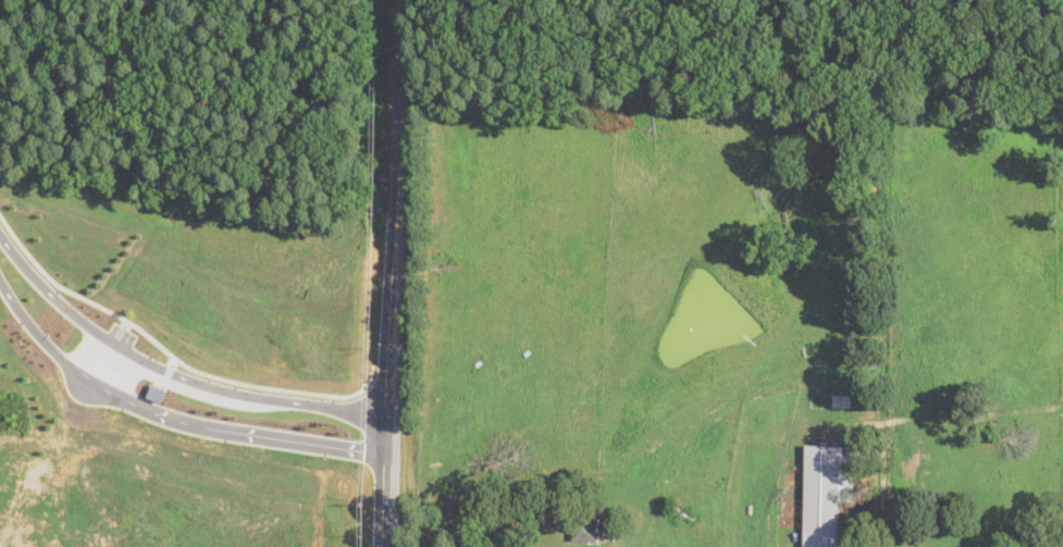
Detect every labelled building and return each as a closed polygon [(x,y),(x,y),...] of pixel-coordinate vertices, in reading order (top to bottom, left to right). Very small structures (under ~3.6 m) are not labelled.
[(838,546),(803,546),(805,448),(855,448),(854,504),(839,502),(839,533),(848,534),(846,546),(838,546)] [(605,527),(605,537),(598,537),(598,544),(572,543),(572,519),(598,520),(598,527),(605,527)]
